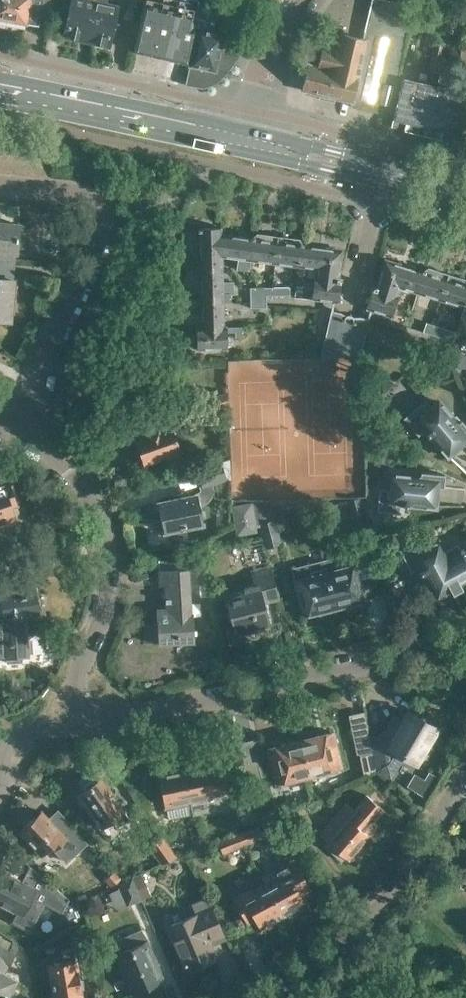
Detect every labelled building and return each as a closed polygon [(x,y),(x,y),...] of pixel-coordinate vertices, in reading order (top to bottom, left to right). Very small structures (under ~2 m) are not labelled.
[(8,21),(12,0),(0,0),(0,19),(8,21)] [(8,21),(27,24),(27,23),(38,25),(40,14),(50,16),(53,0),(12,0),(8,21)] [(85,40),(95,0),(73,0),(65,36),(85,40)] [(85,40),(108,45),(117,3),(107,1),(107,0),(95,0),(85,40)] [(144,0),(129,0),(126,18),(140,21),(144,0)] [(190,63),(198,27),(191,26),(197,2),(188,0),(150,0),(145,22),(140,21),(133,50),(190,63)] [(189,66),(217,72),(226,31),(224,31),(228,10),(217,7),(218,7),(205,4),(206,0),(188,0),(197,2),(191,26),(198,27),(190,63),(189,66)] [(352,102),(351,105),(389,114),(414,5),(389,0),(372,0),(364,38),(325,29),(317,67),(308,65),(302,89),(320,93),(318,98),(334,102),(334,98),(352,102)] [(433,43),(428,69),(439,72),(445,46),(433,43)] [(422,134),(434,85),(402,78),(391,127),(422,134)] [(465,92),(434,85),(422,134),(453,141),(465,92)] [(15,262),(16,253),(17,253),(19,222),(0,220),(0,261),(15,262)] [(222,257),(221,232),(223,225),(198,220),(199,264),(223,263),(222,257)] [(248,270),(250,260),(253,236),(221,232),(222,257),(238,259),(236,268),(248,270)] [(274,263),(278,235),(256,232),(253,236),(250,260),(274,263)] [(300,267),(303,243),(299,237),(278,235),(274,263),(300,267)] [(316,268),(338,271),(341,249),(303,243),(300,267),(307,268),(307,270),(315,271),(316,268)] [(385,258),(378,278),(398,284),(405,286),(404,288),(412,290),(412,289),(416,290),(423,270),(385,258)] [(15,262),(0,261),(0,319),(11,320),(13,294),(14,281),(15,278),(14,278),(15,262)] [(223,281),(223,263),(199,264),(200,295),(231,294),(234,294),(233,281),(223,281)] [(423,270),(416,290),(425,293),(424,294),(434,297),(430,308),(436,309),(436,310),(449,273),(429,267),(423,270)] [(337,278),(338,271),(316,268),(315,271),(311,298),(337,302),(340,279),(337,278)] [(464,305),(465,300),(465,279),(449,273),(436,310),(442,312),(446,301),(456,304),(457,303),(464,305)] [(398,284),(378,278),(375,286),(373,285),(367,306),(374,308),(373,310),(387,314),(387,313),(392,314),(398,293),(397,293),(399,286),(397,286),(398,284)] [(23,282),(14,281),(13,294),(21,295),(23,282)] [(266,295),(290,295),(290,286),(250,287),(250,308),(267,308),(266,295)] [(231,302),(231,294),(200,295),(201,327),(227,326),(227,325),(225,325),(224,302),(231,302)] [(331,310),(328,324),(358,331),(361,317),(359,316),(353,317),(352,316),(351,315),(350,315),(348,315),(345,315),(340,312),(331,310)] [(358,331),(355,343),(353,354),(360,354),(369,318),(361,317),(358,331)] [(422,332),(428,333),(431,323),(426,322),(422,332)] [(431,323),(428,333),(453,341),(456,331),(431,323)] [(358,331),(328,324),(324,340),(355,343),(358,331)] [(243,326),(227,326),(201,327),(197,327),(197,350),(227,349),(227,331),(235,331),(235,337),(243,336),(243,326)] [(355,343),(324,340),(321,355),(353,354),(355,343)] [(454,364),(461,364),(462,354),(454,353),(454,364)] [(84,380),(79,388),(87,393),(92,385),(84,380)] [(212,418),(228,413),(227,392),(206,399),(207,405),(212,418)] [(461,420),(457,423),(456,422),(458,421),(439,397),(425,409),(420,403),(403,417),(417,435),(424,429),(440,449),(447,457),(450,455),(450,454),(464,443),(465,446),(465,425),(461,420)] [(175,435),(181,433),(177,420),(171,423),(170,420),(152,427),(153,431),(134,437),(144,464),(163,457),(167,464),(183,458),(180,452),(181,452),(175,435)] [(172,501),(158,503),(164,531),(203,524),(200,506),(202,505),(205,503),(211,497),(212,494),(213,490),(212,485),(227,480),(222,464),(198,472),(203,487),(201,488),(202,491),(200,494),(196,495),(197,496),(186,498),(185,493),(171,495),(172,501)] [(419,474),(389,471),(387,488),(379,487),(376,511),(399,513),(400,504),(425,507),(437,509),(437,504),(436,503),(438,486),(444,487),(445,474),(420,471),(420,476),(418,476),(419,474)] [(15,519),(10,504),(15,502),(8,480),(0,483),(0,524),(15,519)] [(360,497),(347,500),(352,517),(364,514),(360,497)] [(255,523),(260,522),(273,519),(269,500),(252,504),(251,502),(232,505),(237,534),(256,530),(255,523)] [(273,519),(260,522),(266,546),(280,542),(275,519),(273,519)] [(463,584),(444,551),(438,539),(423,548),(419,541),(401,551),(411,569),(416,566),(435,600),(463,584)] [(463,584),(465,583),(465,548),(461,551),(457,544),(444,551),(463,584)] [(206,554),(211,563),(217,559),(213,551),(206,554)] [(191,612),(189,569),(188,569),(187,557),(158,559),(159,584),(165,584),(166,608),(157,609),(158,622),(144,623),(145,641),(159,641),(159,643),(194,641),(194,636),(202,636),(201,624),(193,624),(193,611),(191,612)] [(335,606),(326,570),(323,559),(296,566),(308,613),(335,606)] [(326,570),(335,606),(361,600),(352,563),(326,570)] [(263,602),(277,598),(269,569),(252,573),(255,585),(226,593),(236,634),(269,625),(263,602)] [(26,614),(39,612),(34,577),(0,582),(0,601),(2,617),(26,614)] [(209,586),(199,587),(200,596),(210,595),(209,586)] [(26,614),(2,617),(3,627),(0,627),(0,657),(6,656),(8,662),(22,661),(22,655),(28,655),(26,614)] [(408,708),(403,718),(392,712),(381,732),(369,735),(372,750),(376,770),(391,779),(405,756),(417,764),(439,727),(436,725),(440,718),(425,709),(421,716),(408,708)] [(372,750),(369,735),(367,727),(353,730),(358,753),(372,750)] [(300,741),(309,776),(343,767),(334,733),(300,741)] [(309,776),(300,741),(266,750),(276,784),(309,776)] [(183,766),(190,803),(207,799),(209,809),(232,804),(227,780),(213,783),(208,761),(183,766)] [(166,808),(190,803),(183,766),(158,771),(166,808)] [(428,799),(440,778),(428,771),(416,792),(428,799)] [(130,818),(124,810),(101,777),(77,793),(102,828),(113,820),(117,827),(130,818)] [(236,784),(240,804),(252,801),(250,788),(246,790),(244,783),(236,784)] [(269,803),(265,786),(253,789),(258,806),(269,803)] [(384,810),(365,794),(352,808),(345,802),(319,833),(329,841),(325,846),(341,859),(344,856),(349,860),(378,826),(374,822),(384,810)] [(54,850),(66,840),(40,812),(19,831),(41,855),(51,847),(54,850)] [(258,826),(237,834),(243,846),(264,838),(258,826)] [(243,846),(237,834),(218,841),(223,854),(243,846)] [(178,856),(162,835),(148,846),(157,858),(161,863),(178,856)] [(185,843),(189,851),(201,847),(198,838),(185,843)] [(283,918),(306,906),(300,897),(312,891),(296,861),(279,871),(283,879),(267,888),(283,918)] [(2,873),(2,875),(0,874),(0,902),(18,911),(17,913),(17,916),(30,923),(34,922),(42,901),(63,911),(68,901),(28,867),(21,882),(2,873)] [(142,875),(133,879),(133,880),(136,886),(142,899),(151,895),(142,875)] [(121,884),(128,904),(141,900),(136,886),(133,880),(121,884)] [(261,930),(283,918),(267,888),(253,895),(249,890),(234,898),(248,925),(256,921),(261,930)] [(208,939),(223,932),(212,907),(206,896),(192,902),(196,913),(168,925),(187,969),(216,957),(208,939)] [(133,994),(166,980),(146,932),(114,945),(133,994)] [(76,958),(74,946),(61,948),(62,959),(48,961),(54,997),(82,997),(76,958)] [(7,949),(2,961),(0,960),(0,997),(6,997),(16,977),(5,971),(8,965),(9,966),(16,953),(7,949)] [(21,955),(24,968),(32,967),(30,954),(21,955)]
